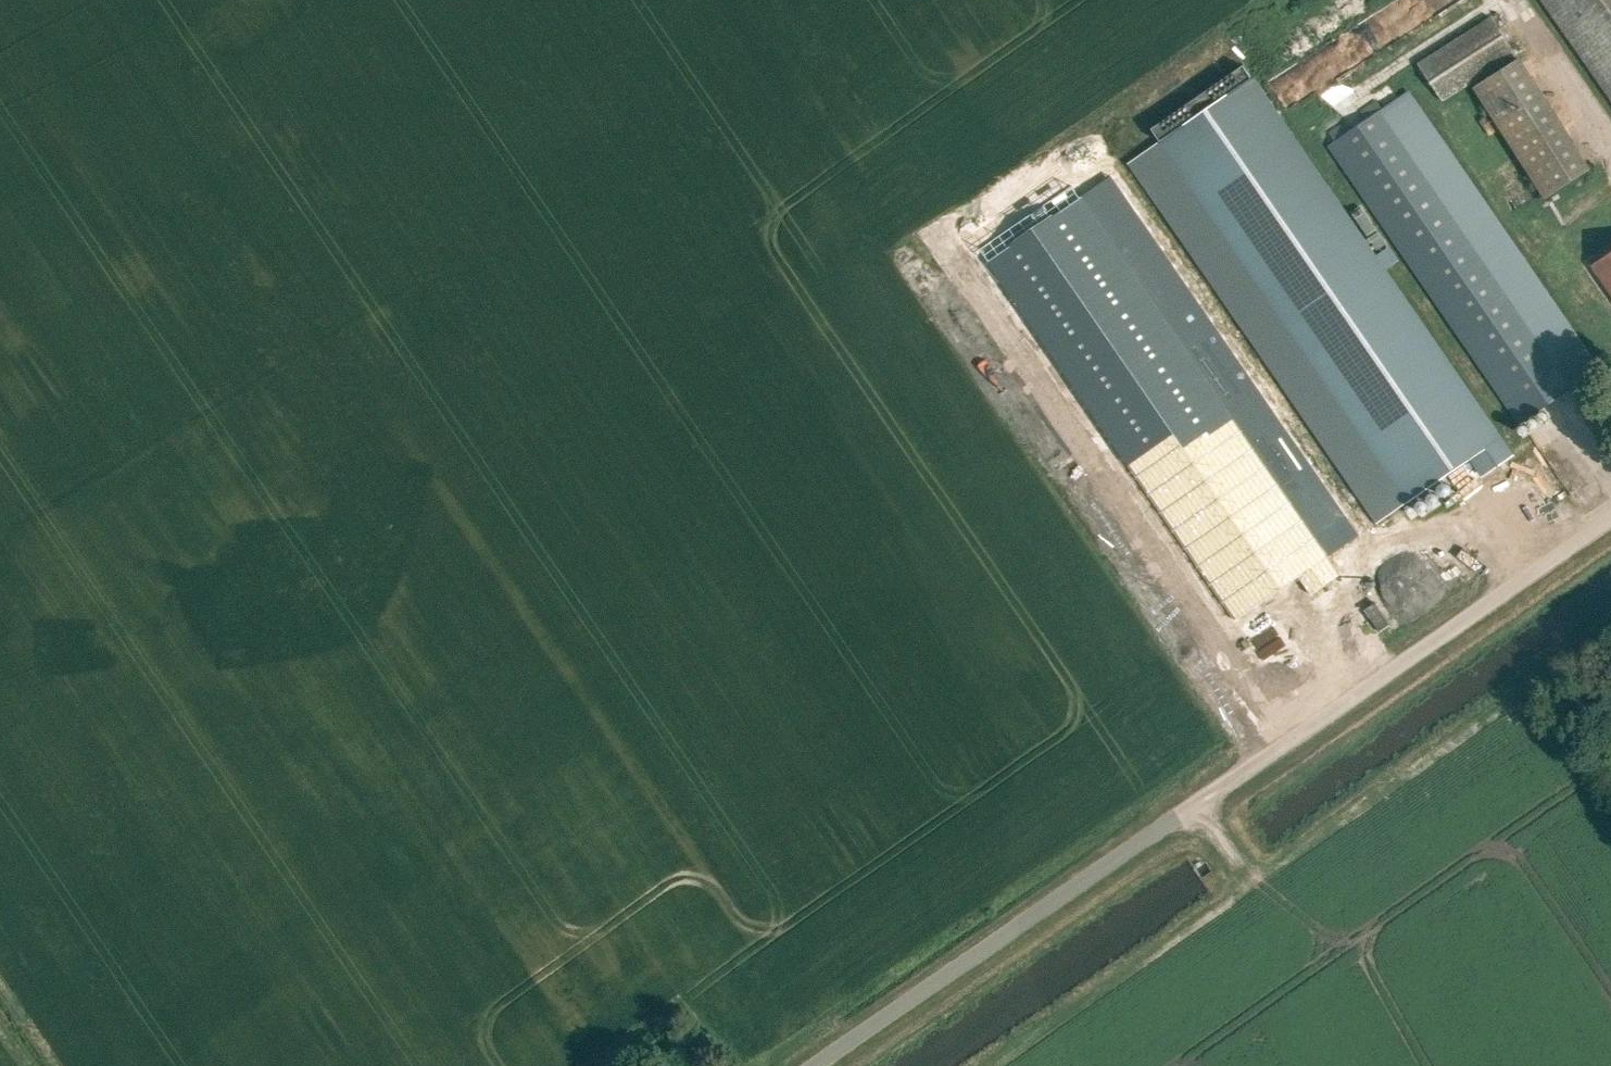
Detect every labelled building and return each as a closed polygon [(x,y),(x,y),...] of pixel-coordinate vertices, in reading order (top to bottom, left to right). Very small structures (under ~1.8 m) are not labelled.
[(1610,97),(1610,0),(1544,0),(1610,97)] [(1443,100),(1516,53),(1491,15),(1419,62),(1443,100)] [(1588,170),(1517,59),(1472,87),(1543,199),(1588,170)] [(1243,66),(1153,129),(1409,501),(1471,458),(1483,475),(1512,456),(1243,66)] [(1406,90),(1387,103),(1329,143),(1405,254),(1520,421),(1578,381),(1597,368),(1406,90)] [(1359,536),(1112,177),(1080,198),(1072,186),(981,249),(1236,619),(1235,619),(1236,621),(1299,577),(1312,595),(1340,575),(1328,557),(1359,536)] [(1592,264),(1610,291),(1610,252),(1592,264)] [(537,820),(544,833),(557,825),(549,813),(537,820)]
